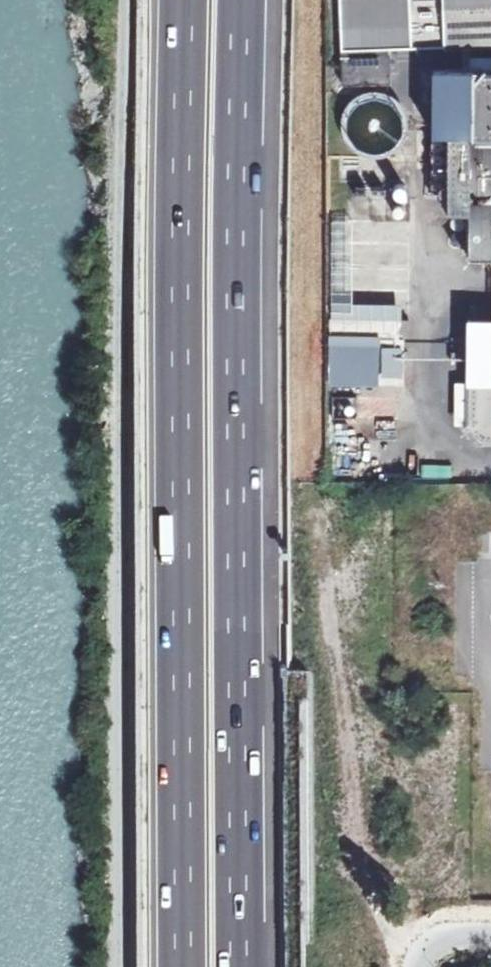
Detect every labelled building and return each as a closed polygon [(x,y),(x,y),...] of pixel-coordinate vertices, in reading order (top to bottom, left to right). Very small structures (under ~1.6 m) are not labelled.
[(349,49),(350,66),(343,66),(343,84),(391,82),(390,48),(490,43),(490,0),(341,0),(342,50),(349,49)] [(434,69),(434,137),(450,137),(450,197),(470,197),(470,258),(490,258),(490,70),(434,69)] [(332,319),(332,382),(379,382),(379,363),(398,363),(398,319),(332,319)] [(437,319),(435,389),(468,389),(468,428),(480,442),(490,442),(490,320),(437,319)]
